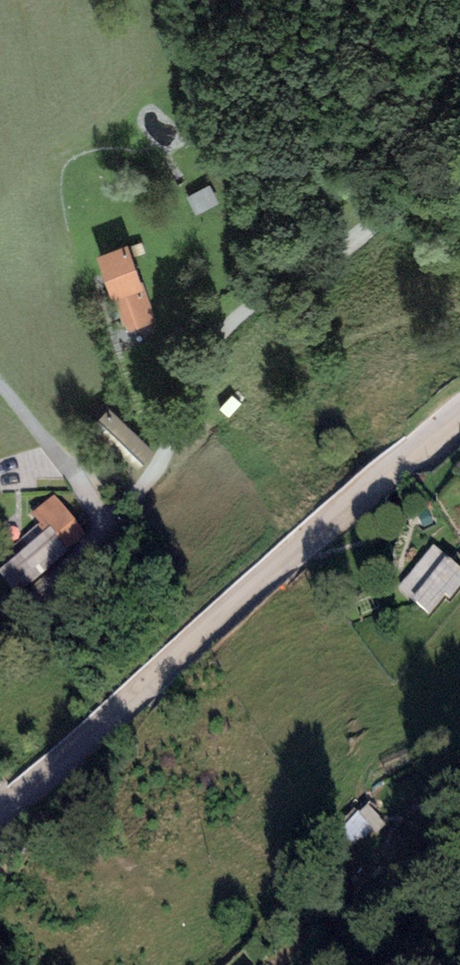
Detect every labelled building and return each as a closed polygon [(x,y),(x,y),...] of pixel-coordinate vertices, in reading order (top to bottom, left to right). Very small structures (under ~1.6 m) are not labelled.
[(220,210),(214,186),(187,200),(196,216),(220,210)] [(129,238),(97,249),(112,297),(144,287),(129,238)] [(156,449),(109,405),(91,424),(138,468),(156,449)] [(89,540),(54,498),(33,516),(49,536),(67,557),(89,540)] [(18,599),(67,557),(49,536),(0,578),(18,599)] [(436,551),(398,590),(426,618),(459,584),(459,575),(436,551)] [(340,828),(349,846),(383,829),(374,811),(340,828)]
